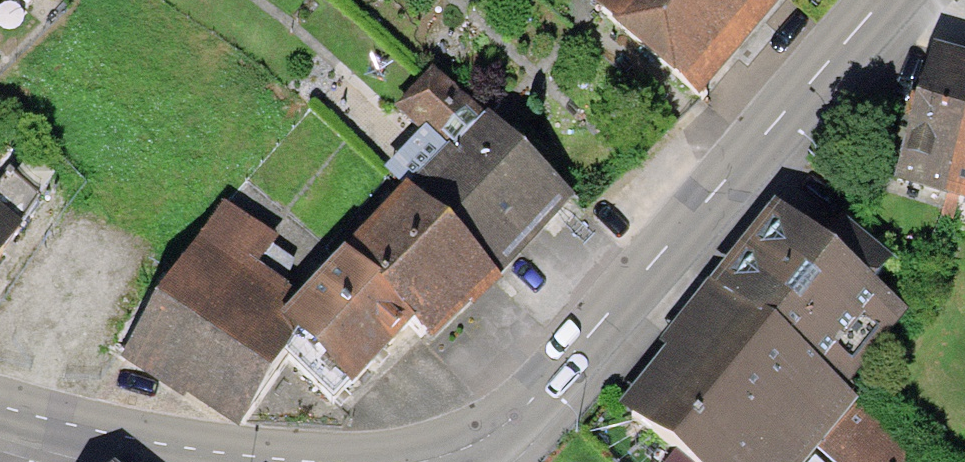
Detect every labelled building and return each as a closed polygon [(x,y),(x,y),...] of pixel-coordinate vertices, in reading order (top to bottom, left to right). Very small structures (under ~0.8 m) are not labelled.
[(580,0),(696,97),(777,0),(580,0)] [(964,119),(964,58),(928,48),(889,188),(942,202),(964,119)] [(393,188),(492,282),(569,201),(484,119),(448,157),(421,131),(380,175),(393,188)] [(942,202),(964,209),(964,119),(942,202)] [(431,345),(492,282),(393,188),(333,251),(339,258),(410,325),(431,345)] [(117,364),(235,440),(281,369),(275,363),(297,340),(278,321),(269,313),(283,293),(257,276),(278,245),(216,206),(183,260),(117,364)] [(26,229),(0,209),(0,265),(26,229)] [(902,311),(770,211),(704,297),(837,397),(902,311)] [(327,412),(410,325),(339,258),(278,321),(297,340),(275,363),(281,369),(327,412)] [(704,297),(615,415),(677,461),(803,461),(810,453),(823,461),(894,461),(905,448),(837,397),(704,297)]
